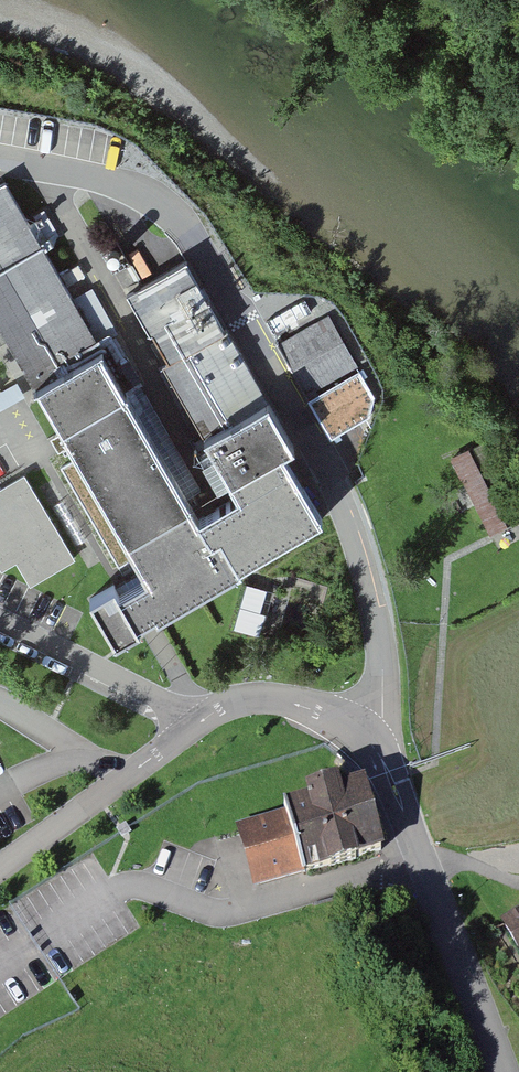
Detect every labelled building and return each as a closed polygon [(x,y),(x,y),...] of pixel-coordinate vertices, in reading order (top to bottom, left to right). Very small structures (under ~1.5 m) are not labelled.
[(325,518),(284,446),(230,477),(238,495),(200,516),(108,351),(14,182),(0,190),(0,323),(37,390),(152,577),(122,592),(114,582),(90,596),(117,642),(325,518)] [(284,446),(291,442),(187,262),(126,297),(230,477),(284,446)] [(371,389),(330,314),(279,342),(321,417),(371,389)] [(6,414),(31,399),(18,377),(0,388),(0,404),(6,414)] [(518,518),(518,510),(486,440),(448,458),(485,535),(518,518)] [(0,488),(0,568),(0,569),(16,560),(31,585),(74,560),(24,474),(0,488)] [(304,875),(386,852),(366,783),(342,790),(340,782),(305,792),(307,799),(284,805),(286,812),(304,875)] [(240,825),(257,888),(304,875),(286,812),(240,825)] [(498,928),(518,962),(518,914),(498,928)]
